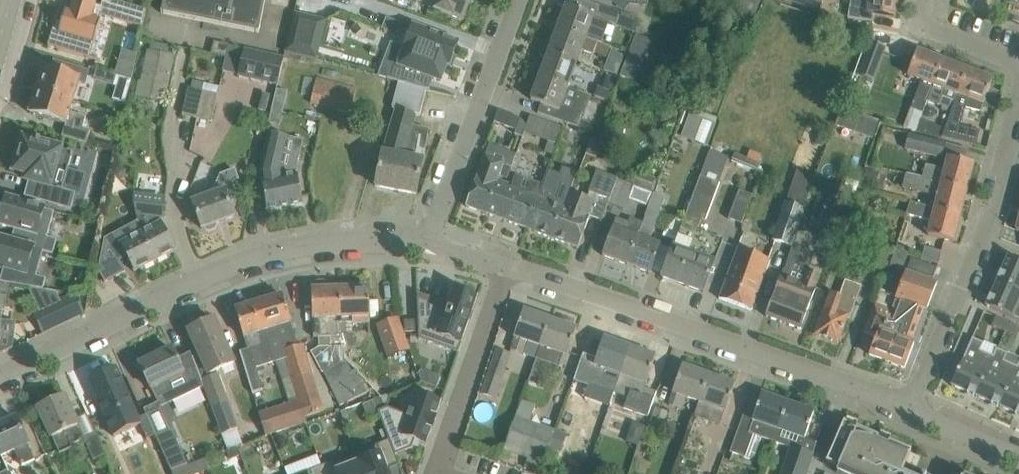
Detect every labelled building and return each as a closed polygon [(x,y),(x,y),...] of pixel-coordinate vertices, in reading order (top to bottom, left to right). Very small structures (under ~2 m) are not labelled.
[(69,12),(66,11),(66,10),(65,10),(62,22),(57,20),(56,19),(47,46),(100,62),(105,46),(94,43),(100,21),(99,20),(101,16),(142,29),(146,10),(112,0),(102,0),(100,6),(96,5),(97,4),(85,0),(73,0),(69,12)] [(265,0),(165,0),(162,13),(258,33),(265,0)] [(442,12),(460,19),(467,0),(425,0),(423,5),(442,12)] [(558,28),(610,47),(602,43),(609,23),(617,25),(621,13),(586,0),(581,0),(578,10),(566,5),(558,28)] [(848,17),(874,21),(875,15),(894,18),(897,0),(851,0),(848,17)] [(295,13),(286,52),(317,59),(326,20),(295,13)] [(387,17),(382,29),(398,34),(402,23),(387,17)] [(388,78),(387,79),(399,83),(425,90),(426,90),(428,90),(430,91),(430,90),(428,89),(432,78),(440,81),(446,64),(450,65),(458,43),(413,27),(405,49),(406,50),(400,66),(396,64),(391,79),(388,78)] [(558,28),(549,53),(577,63),(581,51),(593,55),(594,53),(606,58),(610,47),(558,28)] [(138,82),(135,96),(165,102),(175,56),(172,55),(174,46),(152,41),(150,50),(147,50),(141,81),(138,81),(138,82)] [(212,54),(227,57),(230,45),(215,41),(212,54)] [(858,74),(873,80),(885,48),(870,42),(858,74)] [(630,48),(625,62),(640,67),(641,68),(646,54),(630,48)] [(284,59),(246,50),(239,77),(278,86),(284,59)] [(927,101),(942,60),(917,50),(908,75),(921,80),(903,126),(915,131),(927,101)] [(567,88),(577,63),(549,53),(539,77),(567,88)] [(942,60),(927,101),(942,107),(935,125),(945,128),(967,69),(942,60)] [(44,67),(37,90),(73,101),(79,81),(85,84),(89,71),(55,61),(52,70),(44,67)] [(120,62),(116,75),(132,80),(135,67),(120,62)] [(96,70),(98,71),(95,79),(113,85),(116,75),(96,69),(96,70)] [(965,106),(980,111),(992,79),(967,69),(945,128),(941,137),(956,141),(965,106)] [(591,96),(567,88),(539,77),(531,100),(541,104),(538,113),(577,126),(581,114),(573,111),(576,103),(588,107),(591,96)] [(310,103),(350,113),(357,89),(317,78),(310,103)] [(399,83),(393,108),(393,109),(397,109),(415,114),(420,116),(422,116),(428,90),(426,90),(425,90),(399,83)] [(597,86),(594,96),(607,101),(611,91),(601,88),(597,86)] [(197,118),(203,91),(189,88),(182,115),(197,118)] [(86,144),(90,130),(83,128),(86,117),(69,112),(73,101),(37,90),(30,113),(66,124),(62,137),(86,144)] [(277,90),(273,110),(284,113),(289,92),(277,90)] [(218,95),(203,91),(197,118),(211,122),(218,95)] [(412,126),(415,114),(397,109),(384,155),(382,154),(376,186),(417,194),(429,131),(412,126)] [(498,110),(494,122),(516,130),(514,134),(522,137),(524,133),(526,125),(521,119),(498,110)] [(840,110),(834,127),(853,133),(858,117),(840,110)] [(689,115),(681,138),(707,147),(715,124),(689,115)] [(556,144),(562,127),(530,116),(526,125),(524,133),(556,144)] [(260,172),(267,211),(303,204),(297,174),(282,177),(281,172),(288,138),(268,133),(260,172)] [(905,147),(904,149),(942,159),(946,144),(909,134),(905,147)] [(37,142),(23,138),(17,159),(16,159),(16,160),(17,160),(14,171),(27,174),(25,180),(28,181),(24,197),(71,210),(76,193),(63,189),(73,152),(40,143),(41,142),(38,141),(37,142)] [(586,154),(596,158),(601,143),(591,140),(586,154)] [(578,177),(584,154),(574,151),(567,174),(578,177)] [(485,213),(498,179),(504,162),(485,155),(466,206),(485,213)] [(922,178),(922,179),(967,190),(974,164),(948,157),(945,169),(926,164),(922,178)] [(216,224),(234,217),(229,202),(234,201),(236,191),(232,182),(238,180),(235,170),(221,175),(213,192),(214,194),(192,202),(202,229),(205,228),(205,230),(209,231),(215,229),(217,226),(216,224)] [(135,191),(135,172),(116,171),(115,190),(135,191)] [(602,221),(609,202),(617,179),(597,171),(589,191),(595,194),(593,199),(568,190),(562,206),(550,237),(578,248),(590,216),(602,221)] [(631,184),(633,184),(654,192),(659,179),(636,171),(631,184)] [(902,187),(938,197),(934,209),(960,216),(967,190),(922,179),(922,178),(905,173),(902,187)] [(498,179),(485,213),(526,228),(544,179),(543,179),(541,184),(515,174),(511,184),(498,179)] [(682,225),(674,246),(673,248),(673,247),(662,277),(704,293),(723,240),(697,230),(702,219),(705,220),(710,206),(706,205),(710,195),(714,196),(719,183),(700,176),(682,225)] [(550,237),(562,206),(551,201),(558,184),(544,179),(526,228),(550,237)] [(617,179),(609,202),(624,208),(633,184),(631,184),(617,179)] [(741,223),(751,195),(738,190),(728,218),(741,223)] [(653,196),(643,223),(627,265),(650,273),(661,245),(649,241),(654,228),(653,228),(663,200),(653,196)] [(142,232),(141,233),(156,261),(176,250),(162,222),(163,199),(134,197),(134,202),(142,232)] [(47,237),(55,212),(6,198),(4,206),(3,206),(3,207),(4,207),(0,221),(0,225),(14,229),(11,241),(44,250),(43,252),(53,254),(57,240),(47,237)] [(791,246),(803,208),(785,202),(772,240),(791,246)] [(960,216),(934,209),(910,203),(906,215),(931,221),(928,235),(954,242),(960,216)] [(156,261),(141,233),(131,238),(120,214),(108,219),(110,223),(103,226),(101,240),(106,252),(121,246),(135,272),(156,261)] [(602,255),(627,265),(643,223),(630,218),(628,223),(616,218),(602,255)] [(3,268),(0,281),(0,282),(9,284),(28,287),(43,290),(46,278),(37,276),(43,252),(44,250),(11,241),(0,238),(0,267),(3,268)] [(863,272),(870,250),(856,246),(852,258),(846,256),(843,266),(863,272)] [(752,311),(759,292),(770,261),(738,248),(719,298),(752,311)] [(886,272),(892,253),(879,249),(873,267),(886,272)] [(999,279),(1018,288),(1018,258),(1010,254),(999,279)] [(938,268),(919,261),(911,258),(906,273),(905,273),(896,295),(880,290),(876,303),(874,302),(870,314),(863,332),(876,337),(869,355),(905,368),(914,343),(911,342),(933,284),(932,283),(938,268)] [(800,329),(807,310),(820,275),(807,270),(805,277),(784,270),(782,277),(781,277),(766,316),(800,329)] [(999,279),(988,304),(1018,318),(1018,288),(999,279)] [(849,318),(855,302),(861,286),(845,280),(839,296),(830,292),(824,309),(826,310),(823,316),(816,335),(837,343),(846,317),(849,318)] [(7,297),(9,284),(0,282),(0,296),(7,297)] [(312,286),(313,336),(331,336),(331,347),(319,347),(312,351),(324,373),(339,406),(367,393),(356,370),(352,372),(347,361),(345,362),(345,358),(344,346),(343,346),(340,288),(340,285),(312,286)] [(351,287),(340,288),(343,346),(344,346),(345,358),(362,358),(362,346),(353,346),(353,335),(352,335),(347,335),(347,323),(350,323),(352,323),(370,322),(369,287),(365,287),(365,285),(351,285),(351,287)] [(34,313),(43,332),(84,313),(75,294),(60,301),(56,291),(43,290),(28,287),(39,310),(34,313)] [(458,353),(478,298),(453,289),(447,307),(439,304),(440,302),(420,295),(418,301),(419,339),(458,353)] [(240,351),(243,361),(249,381),(253,392),(262,389),(256,367),(277,361),(290,403),(258,412),(265,436),(308,423),(306,417),(324,411),(324,410),(335,407),(324,379),(310,352),(306,353),(303,344),(298,346),(291,323),(282,295),(235,310),(244,337),(245,337),(248,349),(240,351)] [(511,350),(524,354),(537,359),(550,320),(524,310),(514,337),(515,337),(511,350)] [(1007,329),(1010,321),(998,315),(994,324),(1007,329)] [(189,330),(197,349),(200,356),(194,359),(194,357),(193,358),(203,383),(203,382),(205,387),(223,434),(240,427),(217,371),(234,363),(215,319),(189,330)] [(398,320),(379,326),(390,357),(409,350),(398,320)] [(404,321),(405,332),(416,332),(416,320),(404,321)] [(577,329),(550,320),(537,359),(562,368),(567,355),(568,356),(577,329)] [(1007,329),(1018,335),(1018,325),(1010,321),(1007,329)] [(952,383),(977,394),(998,347),(994,355),(981,349),(985,341),(974,336),(952,383)] [(606,369),(620,374),(629,347),(603,338),(594,365),(590,377),(602,381),(606,369)] [(656,357),(629,347),(620,374),(613,393),(627,397),(630,391),(641,395),(644,387),(645,383),(646,383),(656,357)] [(998,347),(977,394),(1001,405),(1018,365),(1018,363),(1018,365),(1005,359),(1009,352),(998,347)] [(172,348),(139,364),(148,382),(151,389),(152,389),(159,403),(167,399),(170,403),(205,387),(203,382),(203,383),(193,358),(190,351),(176,358),(172,348)] [(511,354),(497,349),(488,376),(501,381),(511,354)] [(1001,405),(1018,413),(1018,365),(1001,405)] [(685,397),(699,402),(709,375),(682,366),(673,393),(669,405),(680,409),(685,397)] [(116,367),(89,379),(114,436),(141,424),(147,439),(156,435),(147,415),(139,418),(116,367)] [(421,382),(441,384),(442,372),(423,370),(421,382)] [(719,425),(720,423),(724,411),(726,411),(735,385),(709,375),(699,402),(694,416),(719,425)] [(624,408),(648,417),(656,392),(644,387),(641,395),(630,391),(627,397),(624,408)] [(426,443),(432,428),(436,417),(435,417),(441,402),(416,393),(409,415),(387,407),(378,412),(389,441),(395,455),(412,448),(415,439),(426,443)] [(774,442),(788,403),(761,394),(753,417),(744,413),(730,452),(745,458),(754,435),(774,442)] [(38,408),(47,426),(52,438),(53,438),(60,454),(72,448),(70,445),(84,439),(78,426),(65,396),(38,408)] [(526,459),(523,467),(540,473),(555,430),(530,421),(536,405),(522,400),(504,451),(526,459)] [(814,412),(788,403),(774,442),(792,448),(782,473),(806,473),(817,443),(805,438),(814,412)] [(656,445),(668,412),(656,407),(644,440),(656,445)] [(25,436),(16,418),(0,425),(0,455),(1,456),(14,450),(21,466),(34,460),(27,444),(28,444),(25,436)] [(902,473),(911,451),(889,442),(886,447),(876,442),(878,437),(855,427),(853,433),(843,428),(845,423),(843,422),(826,462),(853,473),(904,473),(902,473)] [(634,423),(627,441),(639,445),(645,426),(634,423)] [(171,429),(156,435),(161,446),(172,470),(186,464),(171,429)] [(105,454),(96,436),(85,441),(94,459),(105,454)] [(398,464),(395,455),(389,441),(355,453),(363,473),(389,473),(387,468),(398,464)] [(237,448),(227,452),(230,459),(240,456),(237,448)] [(355,453),(321,466),(325,473),(363,473),(355,453)] [(172,470),(173,473),(187,473),(184,465),(172,470)] [(321,466),(300,473),(325,473),(321,466)]
